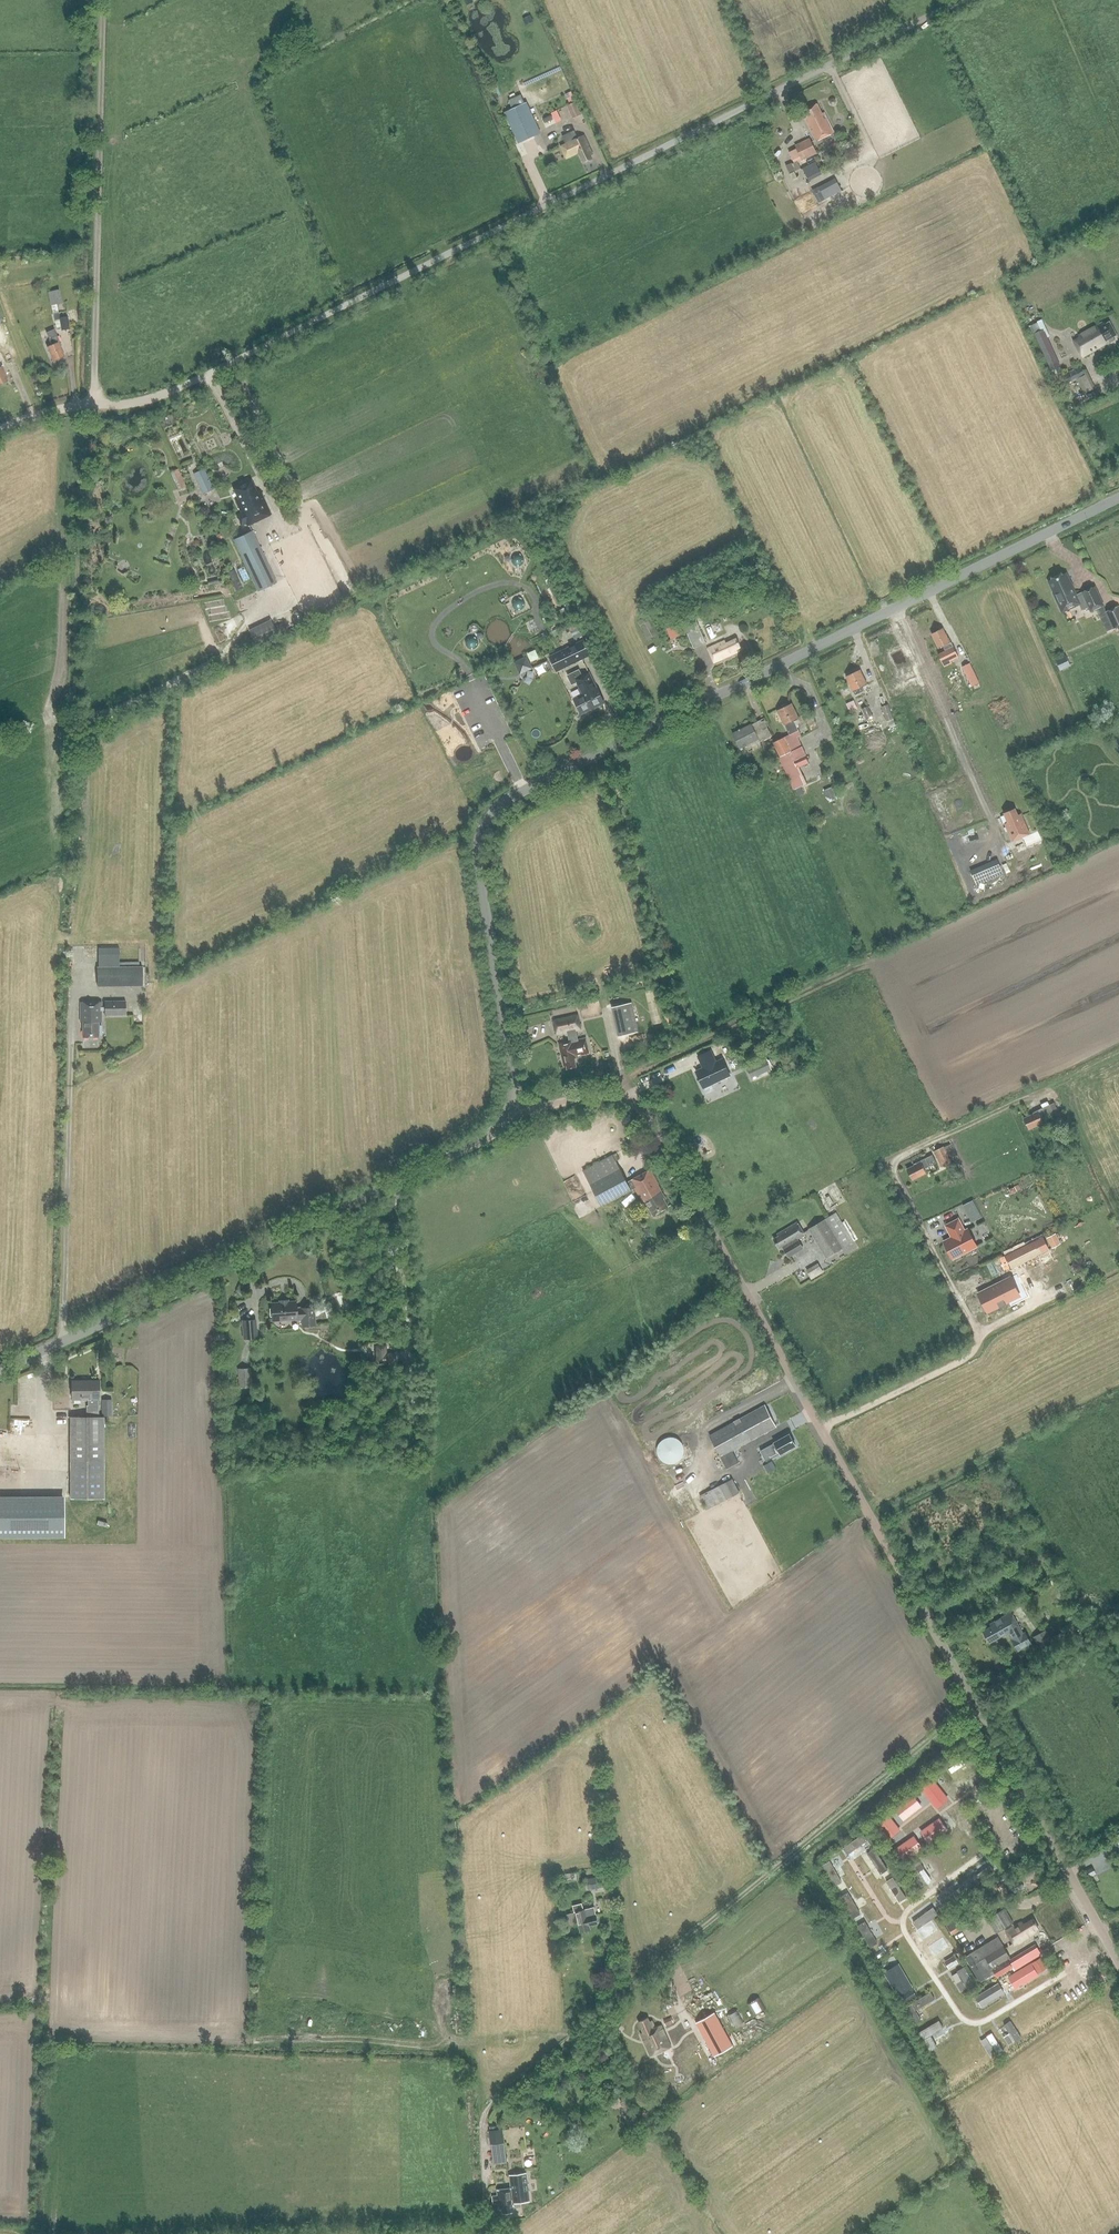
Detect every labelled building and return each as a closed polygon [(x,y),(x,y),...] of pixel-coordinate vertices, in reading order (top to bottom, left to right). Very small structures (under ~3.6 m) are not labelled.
[(572,118),(581,114),(575,101),(567,105),(572,118)] [(505,113),(519,143),(540,133),(526,103),(525,104),(512,109),(505,113)] [(803,110),(808,120),(806,121),(815,141),(833,132),(824,112),(822,113),(817,103),(803,110)] [(556,121),(562,119),(558,109),(552,111),(556,121)] [(591,155),(593,154),(584,135),(578,138),(574,130),(562,136),(566,144),(561,146),(566,158),(578,152),(583,163),(592,159),(591,155)] [(795,164),(802,160),(817,153),(810,138),(795,145),(797,149),(789,152),(793,161),(793,160),(795,164)] [(820,171),(815,161),(802,168),(807,178),(820,171)] [(825,199),(841,191),(834,178),(819,187),(825,199)] [(59,288),(48,290),(51,304),(62,301),(59,288)] [(58,312),(57,312),(60,324),(62,330),(70,328),(68,321),(66,311),(66,310),(58,312)] [(1104,321),(1079,335),(1089,353),(1105,344),(1104,342),(1111,338),(1113,338),(1115,337),(1116,335),(1109,322),(1106,324),(1104,321)] [(54,329),(46,332),(52,344),(47,346),(54,361),(64,356),(60,346),(61,345),(54,329)] [(1060,367),(1043,329),(1034,333),(1051,371),(1060,367)] [(7,381),(3,370),(4,370),(10,367),(1,346),(0,346),(0,384),(7,381)] [(1056,377),(1060,385),(1085,374),(1081,366),(1056,377)] [(186,486),(178,468),(170,471),(178,489),(186,486)] [(204,468),(193,474),(203,494),(214,489),(204,468)] [(251,480),(233,488),(239,500),(236,501),(241,512),(236,514),(241,525),(246,523),(247,524),(271,514),(260,490),(257,492),(251,480)] [(275,581),(252,530),(233,538),(256,590),(275,581)] [(234,569),(227,572),(231,582),(238,578),(234,569)] [(1062,612),(1079,604),(1082,610),(1089,607),(1091,612),(1104,606),(1095,586),(1082,592),(1082,593),(1076,596),(1066,573),(1062,575),(1061,573),(1052,577),(1053,579),(1049,581),(1054,592),(1053,593),(1062,612)] [(561,590),(553,595),(559,606),(567,601),(561,590)] [(1113,628),(1118,626),(1118,608),(1118,606),(1106,612),(1113,628)] [(651,616),(641,619),(647,637),(656,634),(651,616)] [(696,618),(683,624),(693,649),(705,643),(699,628),(700,628),(696,618)] [(249,630),(256,645),(278,634),(274,627),(270,619),(249,630)] [(216,627),(221,639),(232,634),(227,622),(216,627)] [(274,627),(278,635),(288,631),(283,622),(274,627)] [(666,629),(671,639),(681,635),(677,624),(666,629)] [(943,629),(932,634),(939,648),(943,646),(946,651),(938,654),(944,667),(952,663),(949,658),(957,654),(949,638),(947,638),(943,629)] [(740,647),(736,638),(726,643),(724,640),(707,648),(714,663),(731,655),(737,652),(736,649),(740,647)] [(556,671),(590,654),(583,640),(550,657),(556,671)] [(891,654),(887,656),(898,678),(899,677),(912,671),(906,659),(901,649),(891,654)] [(514,661),(520,673),(533,667),(527,655),(514,661)] [(1056,663),(1059,669),(1070,665),(1067,658),(1056,663)] [(970,662),(963,666),(972,686),(979,683),(974,672),(975,671),(970,662)] [(597,688),(589,672),(582,676),(579,670),(567,675),(572,684),(576,682),(580,690),(581,689),(583,694),(582,694),(583,695),(575,699),(581,711),(574,715),(575,716),(582,713),(604,702),(597,688)] [(862,687),(867,685),(860,670),(846,676),(853,691),(855,695),(864,691),(862,687)] [(858,709),(854,700),(846,703),(850,712),(858,709)] [(791,703),(777,710),(789,735),(798,731),(793,721),(799,719),(791,703)] [(896,725),(888,705),(881,707),(887,721),(888,721),(890,727),(896,725)] [(873,716),(868,706),(862,709),(866,719),(873,716)] [(760,742),(772,736),(767,726),(761,729),(758,721),(751,724),(732,734),(739,748),(758,739),(760,742)] [(773,743),(779,758),(792,752),(785,737),(773,743)] [(793,760),(797,769),(809,763),(806,754),(793,760)] [(808,784),(804,776),(790,782),(793,790),(808,784)] [(1013,841),(1030,834),(1022,815),(1018,817),(1015,809),(1005,814),(1008,821),(1005,822),(1013,841)] [(998,859),(971,871),(977,884),(1003,873),(998,859)] [(97,987),(143,986),(142,965),(96,966),(97,987)] [(101,1010),(104,1010),(104,1015),(126,1015),(125,1001),(104,1001),(104,1007),(101,1007),(101,1002),(80,1002),(80,1022),(83,1022),(83,1037),(99,1037),(99,1035),(102,1035),(102,1025),(99,1025),(99,1021),(101,1021),(101,1010)] [(611,1005),(616,1035),(638,1032),(634,1002),(611,1005)] [(578,1014),(554,1020),(557,1034),(568,1031),(574,1030),(581,1028),(578,1014)] [(559,1042),(564,1065),(567,1065),(568,1068),(576,1066),(574,1058),(577,1057),(576,1056),(589,1053),(586,1037),(578,1039),(576,1032),(575,1033),(574,1030),(568,1031),(569,1036),(570,1036),(571,1039),(559,1042)] [(716,1062),(710,1050),(698,1056),(704,1068),(696,1071),(703,1088),(704,1087),(706,1093),(714,1090),(711,1084),(730,1075),(722,1059),(716,1062)] [(766,1059),(747,1068),(752,1079),(771,1070),(766,1059)] [(1043,1122),(1041,1118),(1057,1110),(1054,1103),(1050,1105),(1033,1112),(1034,1113),(1024,1118),(1029,1128),(1043,1122)] [(1062,1125),(1068,1122),(1064,1111),(1052,1117),(1058,1131),(1064,1129),(1062,1125)] [(1062,1137),(1065,1143),(1071,1140),(1069,1134),(1062,1137)] [(950,1144),(944,1147),(934,1151),(942,1167),(951,1162),(948,1156),(954,1153),(950,1144)] [(582,1170),(602,1206),(632,1190),(612,1154),(582,1170)] [(932,1155),(916,1163),(916,1165),(906,1170),(912,1180),(926,1173),(924,1169),(936,1163),(932,1155)] [(645,1201),(653,1215),(669,1207),(660,1192),(662,1191),(650,1170),(631,1180),(643,1202),(645,1201)] [(976,1207),(973,1200),(963,1205),(966,1212),(976,1207)] [(853,1241),(836,1213),(809,1229),(826,1257),(853,1241)] [(958,1219),(946,1225),(952,1237),(944,1241),(953,1259),(977,1246),(968,1229),(964,1231),(958,1219)] [(805,1235),(797,1222),(778,1234),(779,1236),(774,1239),(779,1248),(782,1246),(789,1257),(803,1248),(798,1239),(805,1235)] [(1055,1234),(1047,1238),(1052,1248),(1060,1244),(1055,1234)] [(1042,1237),(1016,1250),(1022,1262),(1040,1253),(1038,1248),(1046,1245),(1042,1237)] [(806,1269),(811,1278),(824,1271),(818,1262),(806,1269)] [(985,1288),(983,1284),(995,1278),(991,1269),(963,1283),(969,1296),(985,1288)] [(1016,1297),(1009,1283),(1002,1286),(1001,1282),(1000,1283),(979,1293),(978,1293),(987,1311),(999,1306),(1000,1307),(1000,1306),(1005,1303),(1005,1304),(1006,1304),(1005,1302),(1016,1297)] [(296,1308),(295,1301),(271,1303),(273,1321),(301,1319),(302,1326),(315,1325),(314,1307),(296,1308)] [(256,1319),(241,1320),(243,1339),(258,1338),(256,1319)] [(251,1387),(250,1368),(238,1368),(239,1388),(251,1387)] [(71,1498),(105,1499),(104,1417),(99,1417),(98,1399),(99,1399),(99,1381),(72,1381),(72,1399),(88,1399),(88,1406),(86,1406),(86,1417),(70,1417),(71,1498)] [(112,1405),(102,1405),(102,1416),(112,1416),(112,1405)] [(765,1405),(709,1436),(727,1469),(739,1463),(732,1451),(777,1427),(765,1405)] [(761,1451),(764,1456),(766,1461),(780,1453),(780,1454),(795,1445),(790,1434),(774,1442),(775,1443),(761,1451)] [(675,1463),(679,1461),(682,1458),(683,1453),(684,1449),(682,1444),(679,1441),(675,1438),(671,1438),(666,1438),(662,1440),(659,1444),(658,1448),(657,1453),(659,1457),(662,1461),(666,1463),(670,1464),(675,1463)] [(763,1466),(768,1473),(776,1468),(772,1461),(763,1466)] [(717,1504),(727,1499),(739,1493),(732,1479),(710,1490),(700,1496),(707,1509),(717,1504)] [(990,1624),(992,1628),(984,1632),(989,1641),(999,1636),(1000,1638),(1009,1633),(1012,1639),(1011,1640),(1018,1651),(1031,1644),(1025,1633),(1023,1634),(1012,1612),(990,1624)] [(1067,1618),(1074,1630),(1083,1625),(1076,1613),(1067,1618)] [(1058,1650),(1073,1642),(1066,1629),(1052,1637),(1058,1650)] [(1056,1648),(1046,1630),(1034,1637),(1044,1655),(1056,1648)] [(936,1807),(947,1799),(933,1780),(922,1789),(936,1807)] [(895,1809),(903,1820),(921,1806),(912,1795),(895,1809)] [(898,1830),(885,1814),(874,1823),(887,1839),(898,1830)] [(947,1829),(940,1819),(922,1831),(930,1842),(947,1829)] [(975,1824),(971,1819),(967,1821),(971,1827),(975,1824)] [(921,1848),(913,1837),(895,1850),(903,1861),(921,1848)] [(948,1839),(927,1853),(932,1861),(953,1847),(948,1839)] [(861,1850),(856,1843),(849,1848),(854,1855),(861,1850)] [(817,1868),(822,1875),(844,1861),(839,1854),(817,1868)] [(907,1870),(920,1887),(926,1883),(919,1872),(924,1868),(919,1861),(907,1870)] [(862,1868),(867,1875),(875,1871),(870,1863),(862,1868)] [(975,1886),(994,1872),(990,1866),(970,1880),(975,1886)] [(1089,1878),(1096,1874),(1092,1867),(1085,1872),(1089,1878)] [(830,1888),(835,1896),(858,1881),(853,1874),(830,1888)] [(603,1887),(601,1876),(586,1879),(587,1890),(603,1887)] [(878,1892),(883,1899),(890,1894),(885,1887),(878,1892)] [(934,1890),(927,1895),(932,1901),(938,1897),(934,1890)] [(976,1895),(968,1900),(977,1913),(984,1909),(976,1895)] [(897,1897),(889,1901),(900,1923),(908,1918),(897,1897)] [(846,1912),(851,1920),(873,1906),(868,1898),(846,1912)] [(577,1923),(578,1923),(580,1932),(590,1929),(589,1925),(598,1923),(596,1915),(592,1916),(590,1908),(583,1910),(582,1903),(573,1906),(577,1923)] [(995,1933),(1013,1923),(1005,1908),(987,1919),(995,1933)] [(1038,1927),(1033,1919),(1023,1925),(1021,1922),(1006,1931),(1014,1946),(1036,1932),(1034,1929),(1038,1927)] [(938,1930),(932,1920),(916,1930),(923,1940),(938,1930)] [(861,1936),(866,1944),(888,1929),(883,1922),(861,1936)] [(979,1982),(995,1973),(997,1977),(1013,1968),(1010,1962),(1010,1961),(1011,1961),(1010,1960),(1009,1958),(1010,1957),(998,1936),(969,1953),(969,1954),(965,1957),(979,1982)] [(949,1946),(942,1937),(927,1947),(934,1956),(949,1946)] [(1011,1961),(1010,1961),(1015,1970),(1041,1954),(1036,1945),(1010,1960),(1011,1961)] [(879,1948),(872,1952),(876,1960),(884,1955),(879,1948)] [(955,1956),(940,1966),(946,1975),(961,1965),(955,1956)] [(1040,1958),(1031,1963),(1038,1973),(1046,1968),(1040,1958)] [(1008,1977),(1015,1988),(1038,1974),(1038,1973),(1031,1963),(1008,1977)] [(883,1972),(898,1996),(908,1990),(894,1966),(883,1972)] [(972,1981),(965,1971),(950,1981),(957,1991),(972,1981)] [(1054,1993),(1059,2001),(1082,1987),(1077,1980),(1054,1993)] [(981,2007),(1005,1992),(998,1982),(975,1997),(981,2007)] [(925,1984),(918,1988),(922,1995),(930,1991),(925,1984)] [(1037,1988),(1051,2012),(1058,2008),(1045,1984),(1037,1988)] [(922,2019),(916,2009),(935,1998),(931,1991),(905,2005),(915,2023),(922,2019)] [(900,1999),(904,2005),(912,2000),(908,1993),(900,1999)] [(936,2035),(950,2027),(940,2009),(926,2017),(936,2035)] [(696,2023),(715,2056),(733,2046),(714,2012),(696,2023)] [(665,2026),(673,2023),(671,2017),(663,2020),(665,2026)] [(648,2018),(639,2022),(644,2033),(641,2034),(651,2056),(671,2048),(661,2026),(655,2028),(652,2021),(649,2022),(648,2018)] [(984,2032),(992,2046),(1010,2036),(1002,2021),(984,2032)] [(978,2066),(986,2063),(977,2042),(969,2046),(978,2066)] [(670,2050),(674,2066),(698,2060),(694,2044),(670,2050)] [(701,2062),(680,2071),(684,2080),(705,2071),(701,2062)] [(504,2143),(503,2129),(489,2130),(491,2144),(504,2143)] [(512,2188),(498,2190),(497,2190),(498,2196),(493,2196),(493,2203),(499,2202),(500,2210),(503,2209),(503,2213),(513,2212),(512,2203),(518,2202),(529,2201),(526,2173),(510,2175),(512,2188)]
